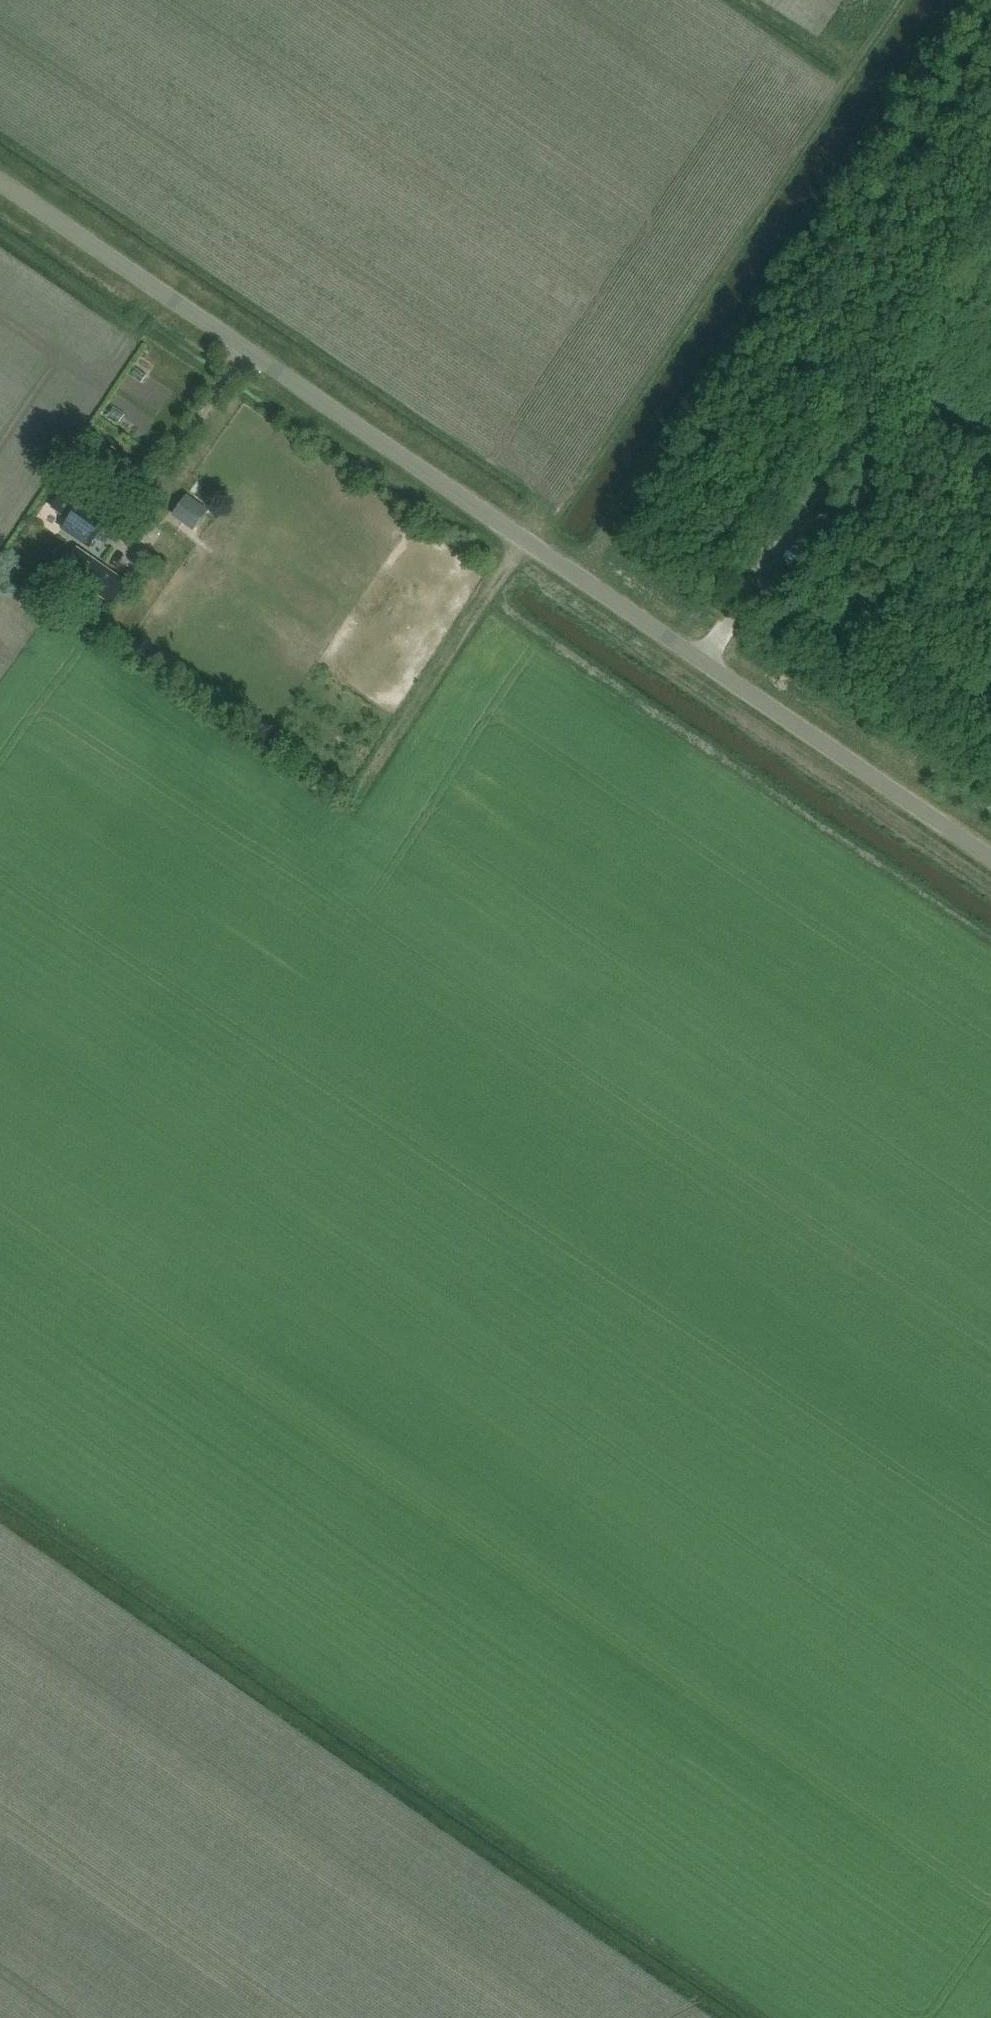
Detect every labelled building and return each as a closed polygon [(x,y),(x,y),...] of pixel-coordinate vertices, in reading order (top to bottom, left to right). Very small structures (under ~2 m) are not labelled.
[(113,512),(72,483),(56,507),(70,517),(64,525),(75,532),(73,535),(90,546),(113,512)] [(208,511),(187,496),(176,511),(197,526),(208,511)] [(112,605),(127,583),(78,549),(63,571),(112,605)]
